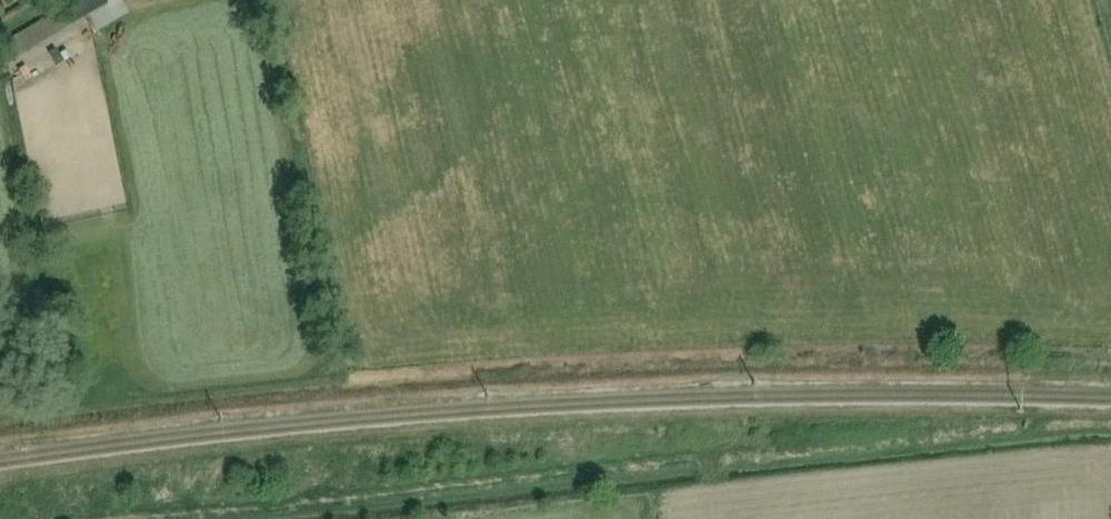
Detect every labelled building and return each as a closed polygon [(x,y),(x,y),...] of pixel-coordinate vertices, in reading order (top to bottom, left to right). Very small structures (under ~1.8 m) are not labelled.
[(66,9),(5,45),(13,59),(74,23),(66,9)]
